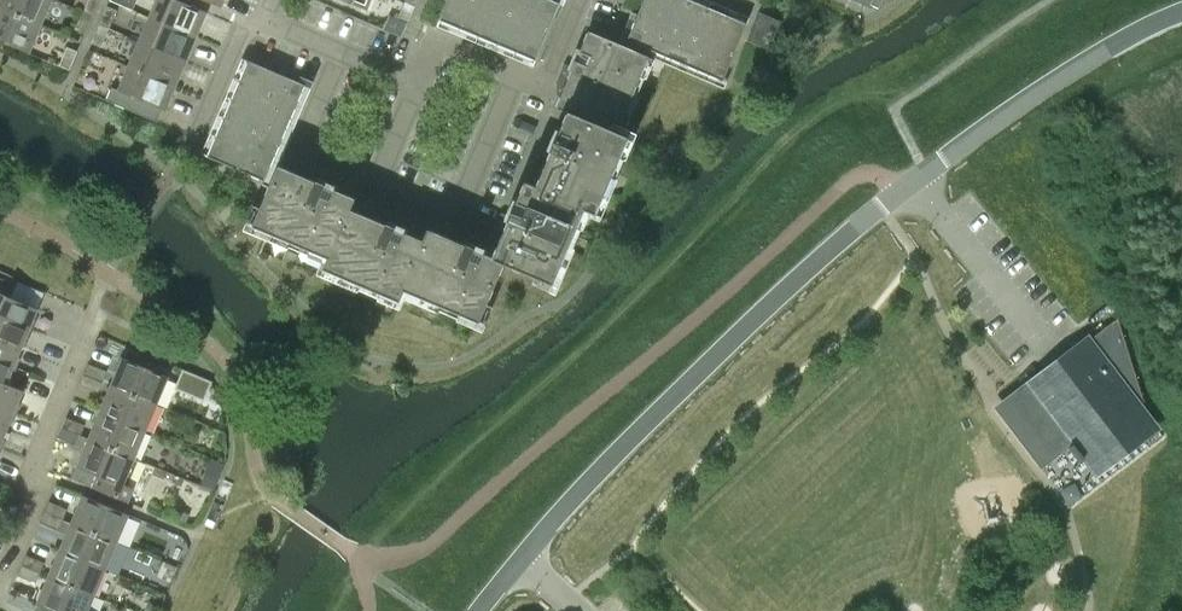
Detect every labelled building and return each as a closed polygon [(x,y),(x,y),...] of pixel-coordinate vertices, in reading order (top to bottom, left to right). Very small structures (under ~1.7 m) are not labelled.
[(41,25),(51,0),(0,0),(0,7),(41,25)] [(92,15),(99,0),(87,0),(82,10),(92,15)] [(196,37),(206,12),(179,0),(156,0),(149,17),(196,37)] [(370,0),(345,0),(366,9),(370,0)] [(552,0),(448,0),(439,20),(535,60),(559,3),(552,0)] [(691,0),(643,0),(626,40),(722,80),(746,23),(691,0)] [(414,6),(404,2),(396,21),(406,25),(414,6)] [(107,6),(99,24),(109,28),(117,10),(107,6)] [(0,7),(0,40),(29,52),(41,25),(0,7)] [(84,33),(92,15),(82,10),(74,29),(84,33)] [(780,21),(758,12),(747,39),(769,49),(780,21)] [(139,41),(186,61),(196,37),(149,17),(139,41)] [(109,28),(99,24),(91,43),(101,47),(109,28)] [(555,107),(566,112),(567,111),(622,134),(622,133),(630,114),(625,112),(648,56),(588,30),(575,60),(574,60),(570,69),(571,70),(555,107)] [(129,65),(175,85),(186,61),(139,41),(129,65)] [(67,47),(59,65),(69,69),(77,51),(67,47)] [(248,60),(232,99),(207,156),(264,180),(305,84),(248,60)] [(175,85),(129,65),(118,90),(112,87),(106,100),(157,121),(163,109),(165,110),(175,85)] [(550,150),(536,184),(535,186),(584,206),(584,208),(601,215),(610,194),(604,191),(628,135),(622,133),(622,134),(567,111),(566,112),(554,140),(553,139),(549,149),(550,150)] [(273,234),(327,257),(328,257),(349,208),(350,208),(355,197),(324,184),(325,183),(316,179),(315,180),(278,164),(250,231),(271,240),(273,234)] [(535,186),(536,184),(524,180),(511,211),(510,210),(506,219),(508,219),(492,255),(492,256),(504,261),(504,262),(558,285),(567,264),(561,261),(584,208),(584,206),(535,186)] [(424,240),(422,239),(394,227),(395,225),(386,222),(385,223),(350,208),(349,208),(328,257),(327,257),(320,274),(341,282),(343,277),(399,300),(402,295),(401,294),(424,240)] [(427,228),(422,239),(424,240),(401,294),(402,295),(420,303),(423,297),(479,321),(504,262),(504,261),(492,256),(492,255),(474,247),(474,246),(465,242),(465,244),(427,228)] [(30,328),(38,308),(10,296),(15,284),(0,277),(0,316),(30,328)] [(0,316),(0,338),(22,347),(30,328),(0,316)] [(1054,370),(1008,405),(1011,409),(1018,404),(1044,438),(1050,445),(1043,450),(1046,454),(1060,443),(1067,437),(1072,444),(1068,447),(1079,461),(1083,458),(1089,466),(1151,418),(1145,411),(1146,410),(1146,408),(1118,317),(1066,357),(1068,360),(1054,370)] [(0,338),(0,359),(14,365),(22,347),(0,338)] [(123,357),(111,385),(156,404),(168,376),(123,357)] [(0,359),(0,382),(6,384),(7,383),(14,365),(0,359)] [(88,364),(84,374),(102,381),(107,371),(88,364)] [(98,392),(102,381),(84,374),(80,384),(98,392)] [(15,410),(23,390),(7,383),(6,384),(0,382),(0,404),(15,410)] [(156,404),(111,385),(100,412),(145,430),(156,404)] [(0,404),(0,426),(7,429),(15,410),(0,404)] [(100,412),(89,438),(134,457),(145,430),(100,412)] [(66,417),(62,427),(80,435),(84,425),(66,417)] [(89,438),(80,435),(62,427),(58,438),(84,449),(72,478),(127,501),(133,489),(123,484),(134,457),(89,438)] [(205,473),(201,484),(215,490),(218,479),(205,473)] [(205,487),(199,499),(207,503),(213,491),(205,487)] [(83,495),(71,522),(117,541),(128,514),(83,495)] [(45,511),(63,519),(67,509),(49,501),(45,511)] [(198,504),(194,513),(199,515),(203,506),(198,504)] [(59,529),(63,519),(45,511),(40,521),(59,529)] [(105,568),(117,541),(71,522),(60,549),(105,568)] [(94,595),(105,568),(60,549),(49,576),(94,595)] [(22,564),(40,572),(44,562),(26,554),(22,564)] [(36,582),(40,572),(22,564),(17,575),(36,582)] [(94,595),(49,576),(37,604),(54,610),(58,610),(87,610),(94,595)] [(144,610),(154,610),(156,605),(149,602),(144,610)]
